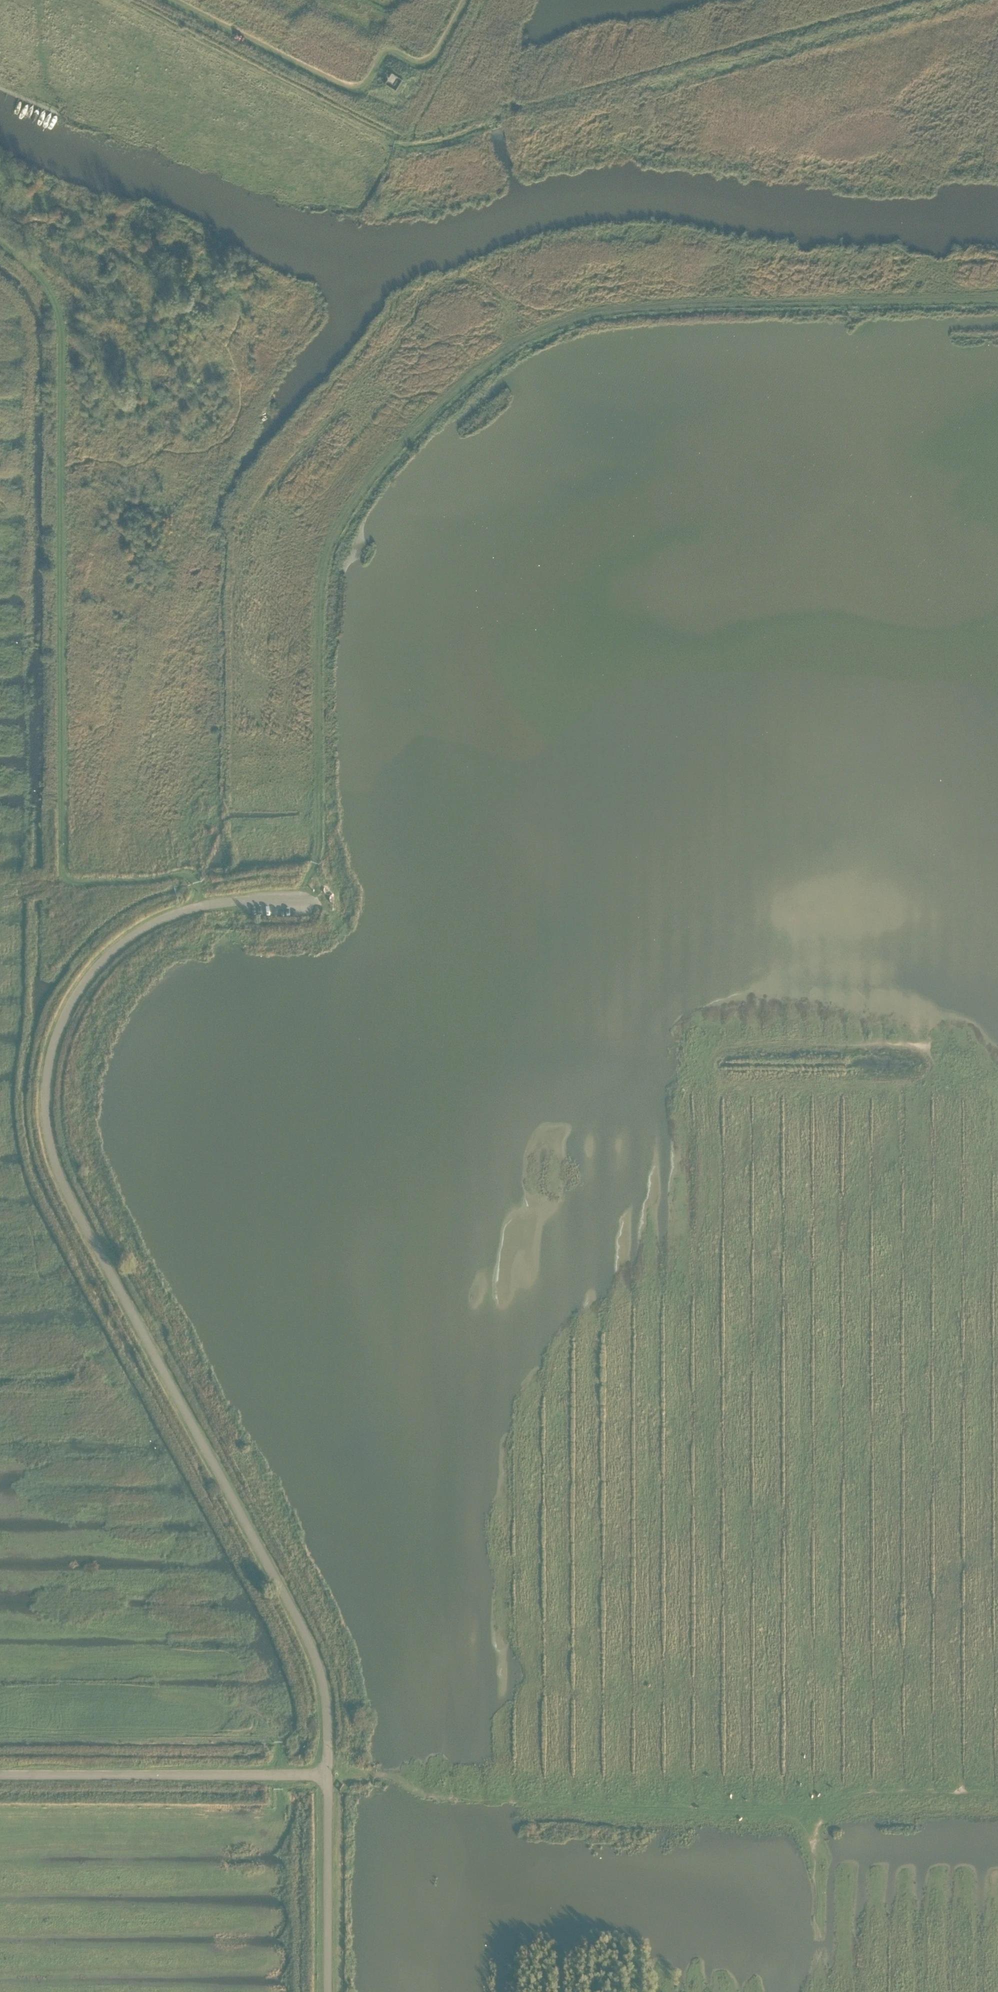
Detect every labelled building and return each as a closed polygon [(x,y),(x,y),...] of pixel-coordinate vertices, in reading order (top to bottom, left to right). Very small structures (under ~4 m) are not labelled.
[(397,86),(403,77),(394,72),(389,81),(397,86)]
